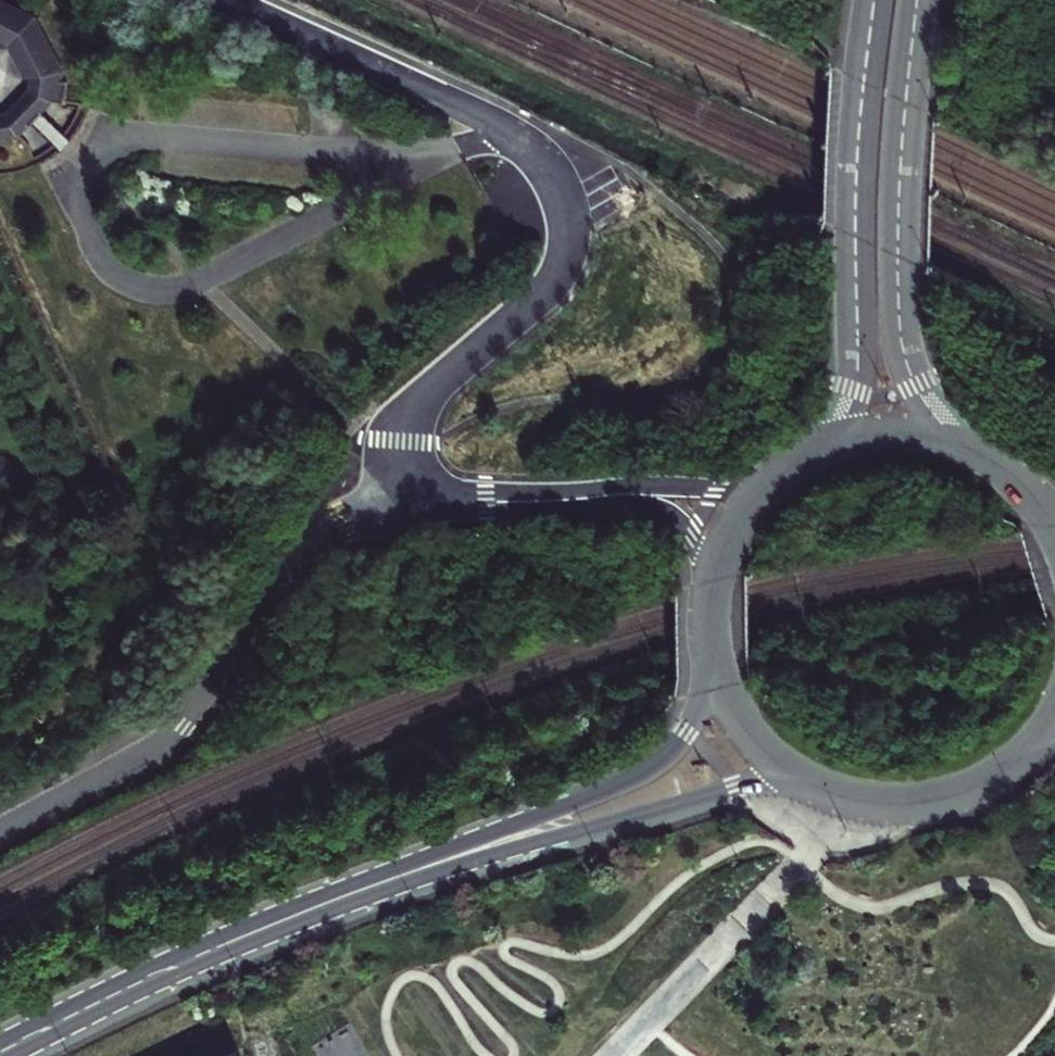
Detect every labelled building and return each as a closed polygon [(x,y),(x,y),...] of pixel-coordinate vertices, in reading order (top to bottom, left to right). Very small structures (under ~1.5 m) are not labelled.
[(20,0),(0,0),(0,30),(14,37),(38,72),(40,87),(30,96),(18,106),(0,108),(0,143),(30,134),(50,116),(67,100),(73,67),(44,12),(20,0)]
